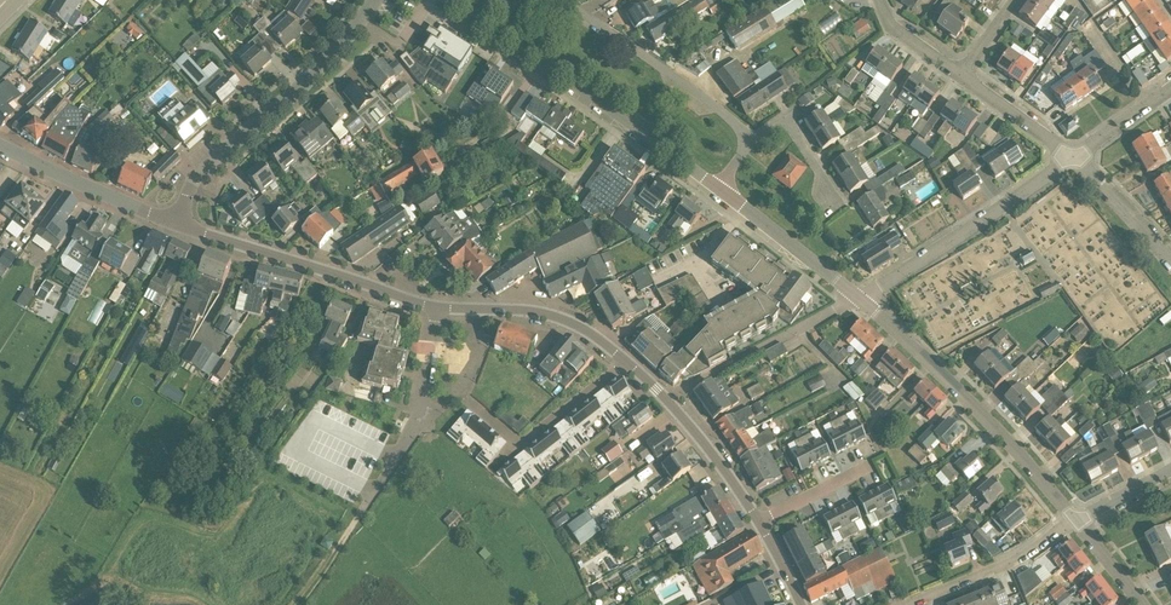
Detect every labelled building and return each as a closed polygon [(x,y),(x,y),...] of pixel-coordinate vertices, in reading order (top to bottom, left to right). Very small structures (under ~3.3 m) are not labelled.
[(76,12),(59,0),(49,15),(67,26),(76,12)] [(59,0),(76,12),(84,0),(59,0)] [(310,0),(297,0),(289,13),(301,21),(313,2),(310,0)] [(636,11),(627,17),(635,30),(654,19),(667,11),(662,3),(656,7),(651,0),(630,0),(636,11)] [(712,16),(728,6),(724,0),(711,0),(706,3),(704,0),(696,0),(647,30),(656,45),(673,34),(669,27),(674,24),(682,19),(685,23),(708,10),(712,16)] [(805,7),(800,0),(780,0),(726,35),(737,51),(775,26),(775,25),(805,7)] [(901,4),(912,12),(920,0),(904,0),(901,4)] [(968,26),(954,16),(958,9),(946,0),(936,14),(944,20),(938,27),(956,40),(963,30),(964,31),(968,26)] [(1044,17),(1053,5),(1045,0),(1031,0),(1027,5),(1044,17)] [(1108,0),(1107,0),(1097,7),(1092,0),(1086,0),(1082,3),(1093,18),(1112,5),(1108,0)] [(1152,1),(1151,0),(1127,0),(1124,2),(1132,15),(1152,1)] [(1160,13),(1152,1),(1132,15),(1141,27),(1160,13)] [(512,9),(504,4),(500,10),(508,15),(512,9)] [(1044,17),(1027,5),(1019,17),(1040,33),(1037,38),(1049,46),(1054,50),(1060,41),(1045,30),(1051,22),(1044,17)] [(1075,8),(1069,17),(1075,21),(1080,25),(1082,26),(1086,21),(1082,19),(1085,16),(1075,8)] [(829,36),(844,20),(834,12),(819,28),(829,36)] [(1160,13),(1141,27),(1150,39),(1169,25),(1160,13)] [(260,36),(272,49),(279,42),(286,50),(302,35),(289,21),(282,14),(271,24),(265,18),(254,28),(260,36)] [(1062,26),(1068,30),(1071,26),(1075,21),(1069,17),(1062,26)] [(1112,19),(1103,25),(1108,31),(1116,25),(1112,19)] [(863,20),(851,28),(850,28),(857,38),(870,30),(863,20)] [(49,32),(31,21),(22,36),(39,47),(49,32)] [(1076,30),(1080,25),(1075,21),(1071,26),(1076,30)] [(133,25),(127,30),(129,32),(128,33),(132,37),(133,36),(137,41),(143,36),(133,25)] [(1016,25),(1010,34),(1017,39),(1024,30),(1016,25)] [(1150,39),(1158,51),(1170,42),(1170,29),(1169,25),(1150,39)] [(473,52),(455,41),(457,37),(443,27),(437,37),(430,32),(426,38),(431,41),(425,50),(423,49),(411,59),(407,54),(400,60),(410,72),(417,67),(417,66),(427,72),(429,69),(452,84),(458,75),(473,52)] [(71,28),(68,34),(73,37),(77,32),(71,28)] [(1025,29),(1021,35),(1030,41),(1034,36),(1025,29)] [(226,38),(218,30),(214,34),(221,42),(226,38)] [(52,37),(61,42),(64,36),(56,31),(52,37)] [(1066,40),(1071,44),(1076,38),(1072,35),(1069,36),(1066,40)] [(30,62),(39,47),(22,36),(12,51),(30,62)] [(264,55),(272,49),(260,36),(249,46),(254,52),(242,63),(255,77),(271,63),(264,55)] [(1060,48),(1065,52),(1071,44),(1066,40),(1060,48)] [(1170,60),(1170,42),(1158,51),(1166,62),(1166,63),(1167,63),(1170,60)] [(1049,46),(1042,55),(1048,59),(1055,50),(1054,50),(1049,46)] [(1059,61),(1065,52),(1060,48),(1053,57),(1059,61)] [(877,49),(866,65),(879,74),(890,59),(877,49)] [(1021,61),(1009,52),(997,69),(1009,78),(1021,61)] [(1077,78),(1078,78),(1089,95),(1102,87),(1094,76),(1106,67),(1095,52),(1083,60),(1081,58),(1070,65),(1074,72),(1073,72),(1074,74),(1077,78)] [(184,55),(176,63),(176,64),(172,67),(178,73),(182,70),(195,84),(200,89),(198,91),(212,107),(218,101),(223,106),(236,95),(232,90),(240,83),(231,74),(225,79),(215,88),(204,76),(184,55)] [(1127,66),(1131,63),(1130,62),(1126,56),(1122,59),(1127,66)] [(704,59),(693,68),(700,75),(711,66),(704,59)] [(902,67),(890,59),(879,74),(874,80),(887,89),(875,105),(882,109),(890,97),(897,87),(892,82),(902,67)] [(777,75),(770,64),(755,74),(752,69),(746,74),(736,61),(716,76),(721,83),(734,100),(760,80),(763,84),(777,75)] [(1009,78),(1021,86),(1033,69),(1021,61),(1009,78)] [(1157,68),(1162,74),(1170,68),(1168,64),(1167,63),(1166,63),(1166,62),(1160,66),(1157,68)] [(513,86),(498,75),(500,71),(489,63),(478,80),(467,96),(493,114),(501,102),(513,86)] [(403,72),(396,64),(387,71),(381,64),(368,76),(381,91),(403,72)] [(784,70),(777,75),(763,84),(737,101),(747,116),(794,85),(784,70)] [(859,74),(853,70),(844,82),(850,86),(859,74)] [(64,79),(57,71),(23,103),(31,111),(64,79)] [(1042,73),(1035,82),(1041,86),(1047,77),(1042,73)] [(927,85),(914,76),(899,98),(912,107),(916,101),(927,85)] [(1138,82),(1142,88),(1149,83),(1144,77),(1138,82)] [(829,88),(838,86),(836,78),(827,81),(829,88)] [(1078,78),(1077,78),(1065,87),(1077,103),(1089,95),(1078,78)] [(21,96),(8,81),(1,90),(0,90),(0,130),(15,116),(8,108),(13,103),(21,96)] [(411,92),(404,83),(393,92),(393,93),(387,98),(394,106),(399,101),(400,102),(411,92)] [(458,83),(446,106),(458,112),(470,89),(458,83)] [(374,122),(378,127),(393,114),(375,93),(375,94),(377,96),(372,100),(370,98),(358,84),(351,89),(350,88),(348,88),(345,90),(345,93),(346,94),(345,95),(354,107),(350,110),(372,135),(367,128),(374,122)] [(927,85),(916,101),(928,110),(940,94),(927,85)] [(1077,103),(1065,87),(1053,95),(1065,112),(1077,103)] [(808,94),(804,97),(801,99),(806,107),(813,102),(808,94)] [(882,109),(872,122),(879,126),(896,102),(890,97),(882,109)] [(44,110),(41,112),(37,107),(12,129),(22,137),(24,135),(37,147),(51,131),(64,116),(65,115),(70,109),(72,106),(65,100),(49,118),(47,117),(48,114),(44,110)] [(842,100),(837,106),(841,109),(825,119),(822,114),(805,125),(814,138),(830,127),(835,124),(856,110),(842,100)] [(205,123),(211,118),(199,104),(193,109),(192,108),(186,114),(180,106),(176,101),(158,116),(163,121),(185,147),(208,126),(205,123)] [(553,114),(535,101),(525,115),(543,127),(553,114)] [(348,118),(335,103),(322,114),(334,129),(341,123),(345,127),(344,128),(353,138),(365,128),(356,118),(351,122),(347,118),(348,118)] [(951,103),(940,118),(946,122),(937,135),(944,140),(953,127),(964,112),(951,103)] [(123,111),(119,106),(110,115),(114,119),(123,111)] [(394,106),(389,110),(393,114),(393,115),(398,111),(394,106)] [(64,116),(51,131),(53,132),(43,150),(65,163),(76,144),(92,115),(92,114),(92,113),(92,112),(91,111),(85,108),(83,108),(82,108),(81,109),(79,114),(70,109),(65,115),(64,116)] [(566,123),(572,115),(563,109),(561,111),(556,108),(553,114),(543,127),(556,136),(566,123)] [(953,127),(966,136),(977,121),(964,112),(953,127)] [(113,120),(106,113),(87,130),(94,138),(113,120)] [(921,120),(913,132),(919,136),(927,124),(921,120)] [(1075,121),(1073,122),(1071,120),(1061,128),(1067,136),(1078,128),(1076,126),(1078,124),(1075,121)] [(584,135),(566,123),(556,136),(574,149),(584,135)] [(332,140),(318,124),(306,134),(303,130),(292,139),(307,157),(318,148),(320,150),(332,140)] [(927,124),(919,136),(925,140),(934,128),(927,124)] [(979,141),(988,129),(982,124),(973,136),(979,140),(979,141)] [(445,125),(439,129),(444,135),(450,131),(445,125)] [(823,151),(839,141),(830,127),(814,138),(823,151)] [(161,128),(156,132),(164,141),(169,136),(161,128)] [(861,128),(848,136),(852,143),(863,136),(866,134),(861,128)] [(866,134),(863,136),(867,143),(880,134),(876,128),(866,134)] [(1007,140),(998,147),(993,144),(998,136),(988,129),(979,141),(985,146),(994,150),(993,150),(995,151),(997,154),(1008,170),(1021,161),(1007,140)] [(118,138),(109,133),(104,143),(94,139),(84,147),(82,146),(72,166),(92,175),(102,155),(108,158),(118,138)] [(1165,147),(1158,133),(1151,137),(1132,148),(1139,161),(1158,151),(1165,147)] [(867,143),(863,136),(852,143),(850,144),(856,153),(859,151),(858,149),(867,143)] [(405,139),(401,149),(411,153),(415,144),(405,139)] [(491,139),(481,145),(485,151),(495,145),(491,139)] [(910,148),(919,154),(925,146),(915,140),(910,148)] [(533,142),(530,148),(544,155),(547,149),(533,142)] [(520,143),(515,150),(523,156),(527,149),(527,150),(528,149),(520,143)] [(967,144),(962,151),(976,171),(982,166),(985,164),(984,163),(982,160),(981,159),(979,161),(974,154),(967,144)] [(284,145),(270,157),(283,173),(290,167),(306,185),(317,175),(306,161),(301,166),(284,145)] [(545,161),(542,159),(529,150),(528,149),(527,150),(527,149),(523,156),(540,168),(545,161)] [(181,160),(171,150),(164,156),(167,159),(148,176),(128,167),(118,187),(143,199),(152,179),(157,184),(181,160)] [(630,161),(614,150),(586,189),(591,194),(580,209),(590,216),(593,219),(603,214),(611,220),(646,172),(630,161)] [(809,165),(789,150),(771,173),(790,188),(809,165)] [(955,171),(961,180),(953,186),(963,201),(980,190),(969,175),(976,171),(962,151),(954,156),(961,167),(955,171)] [(1158,151),(1139,161),(1147,175),(1166,164),(1158,151)] [(438,164),(432,153),(380,184),(386,195),(419,175),(420,175),(438,164)] [(1008,170),(997,154),(984,163),(985,164),(995,179),(1008,170)] [(842,180),(858,170),(849,157),(848,158),(833,168),(842,180)] [(936,158),(927,163),(932,171),(940,165),(936,158)] [(562,183),(567,176),(545,161),(540,168),(562,183)] [(444,175),(438,164),(420,175),(425,185),(444,175)] [(858,170),(842,180),(851,194),(867,184),(876,178),(867,164),(858,170)] [(262,167),(248,179),(262,194),(276,183),(262,167)] [(901,175),(897,168),(877,181),(881,187),(901,175)] [(916,179),(911,172),(895,181),(900,189),(916,179)] [(1154,186),(1162,200),(1170,195),(1170,183),(1168,178),(1154,186)] [(673,193),(659,182),(652,191),(646,187),(636,201),(649,210),(655,201),(662,206),(673,193)] [(1079,215),(1080,215),(1089,238),(1075,238),(1078,247),(1101,238),(1095,236),(1095,226),(1101,224),(1095,217),(1102,214),(1078,207),(1062,185),(1045,197),(1058,214),(1051,219),(1048,210),(1048,226),(1041,224),(1041,201),(997,233),(1007,236),(1030,219),(1039,244),(1049,240),(1041,229),(1083,228),(1079,219),(1076,214),(1077,210),(1079,215)] [(34,196),(31,194),(32,193),(26,188),(25,189),(22,187),(6,207),(7,207),(2,214),(13,222),(34,196)] [(440,205),(432,193),(416,204),(424,216),(440,205)] [(65,225),(80,204),(66,194),(36,235),(56,250),(71,230),(65,225)] [(889,219),(873,194),(857,204),(873,229),(889,219)] [(1162,200),(1169,214),(1170,213),(1170,195),(1162,200)] [(34,196),(13,222),(25,231),(30,225),(46,206),(43,203),(44,202),(37,197),(36,198),(34,196)] [(243,196),(229,207),(242,223),(251,216),(259,225),(270,216),(258,202),(252,207),(243,196)] [(275,211),(264,197),(258,202),(270,216),(275,211)] [(512,198),(505,202),(509,209),(516,206),(512,198)] [(490,199),(481,206),(486,212),(494,206),(490,199)] [(388,201),(377,206),(382,216),(393,211),(388,201)] [(702,214),(686,203),(675,216),(676,217),(668,226),(677,233),(685,223),(691,228),(702,214)] [(296,217),(301,212),(295,204),(273,222),(285,236),(301,223),(296,217)] [(411,224),(411,223),(416,220),(406,205),(400,208),(400,207),(341,248),(352,264),(411,224)] [(615,220),(631,231),(639,220),(623,208),(615,220)] [(322,216),(316,209),(302,221),(308,227),(316,218),(322,216)] [(341,225),(346,221),(337,210),(332,214),(341,225)] [(229,216),(222,214),(219,222),(227,224),(229,216)] [(333,235),(325,227),(332,221),(329,215),(328,214),(322,216),(316,218),(308,227),(302,233),(320,249),(333,235)] [(435,243),(453,228),(461,224),(454,214),(445,219),(443,216),(425,231),(435,243)] [(104,239),(99,236),(107,225),(94,217),(87,229),(82,226),(73,240),(77,243),(68,258),(83,268),(88,260),(89,261),(93,253),(94,254),(104,239)] [(461,249),(470,244),(483,237),(471,220),(464,224),(463,223),(461,224),(453,228),(435,243),(446,255),(457,245),(461,249)] [(597,252),(604,248),(594,228),(587,231),(584,224),(547,242),(549,244),(535,251),(534,250),(487,280),(497,296),(539,269),(545,280),(598,254),(597,252)] [(640,226),(634,232),(646,242),(651,237),(640,226)] [(166,259),(172,247),(174,243),(153,233),(140,255),(142,261),(137,271),(147,276),(159,256),(166,259)] [(902,245),(894,233),(878,243),(881,247),(861,259),(871,275),(894,261),(889,253),(902,245)] [(734,342),(739,339),(742,344),(752,339),(749,333),(754,330),(757,336),(767,330),(764,325),(770,322),(773,327),(774,327),(772,325),(775,321),(778,317),(791,326),(804,309),(800,306),(811,292),(793,278),(788,283),(784,280),(786,276),(758,255),(754,259),(748,255),(752,250),(741,241),(737,246),(731,241),(734,237),(733,236),(711,265),(720,271),(722,268),(759,296),(757,299),(707,327),(704,323),(703,324),(709,331),(690,350),(711,370),(726,362),(719,348),(723,346),(727,352),(737,347),(734,342)] [(650,245),(656,250),(661,244),(655,239),(650,245)] [(191,252),(174,243),(172,247),(166,259),(173,263),(163,282),(155,278),(149,290),(167,300),(172,289),(183,268),(184,269),(185,266),(184,266),(191,252)] [(140,260),(138,259),(139,257),(133,254),(132,256),(111,244),(102,259),(103,259),(100,263),(129,280),(140,260)] [(470,244),(461,249),(457,245),(446,255),(446,256),(443,259),(457,274),(464,268),(477,282),(493,268),(470,244)] [(667,249),(662,246),(658,251),(663,255),(667,249)] [(605,266),(614,262),(609,251),(543,283),(551,300),(582,285),(588,297),(612,285),(611,284),(613,283),(605,266)] [(0,264),(8,270),(17,258),(8,252),(0,263),(0,264)] [(1034,261),(1030,253),(1020,259),(1024,267),(1034,261)] [(231,265),(207,255),(172,344),(173,344),(166,359),(174,362),(182,343),(188,346),(199,318),(202,320),(213,294),(219,296),(231,265)] [(245,313),(261,318),(263,307),(262,306),(266,303),(266,300),(261,299),(263,290),(269,292),(275,272),(260,268),(256,285),(244,282),(242,292),(245,297),(249,298),(245,313)] [(647,269),(646,269),(632,277),(641,293),(655,285),(647,269)] [(80,272),(78,276),(67,296),(78,303),(92,278),(80,272)] [(289,275),(275,272),(269,292),(275,293),(272,302),(271,302),(269,309),(273,310),(278,311),(289,275)] [(304,279),(289,275),(278,311),(273,310),(270,320),(280,322),(283,313),(287,314),(291,298),(297,300),(304,279)] [(691,276),(658,292),(666,308),(686,297),(689,302),(703,294),(691,276)] [(55,287),(46,282),(36,297),(45,303),(55,287)] [(116,303),(127,286),(122,282),(110,299),(116,303)] [(52,295),(60,301),(67,291),(59,285),(52,295)] [(631,309),(617,285),(594,298),(613,330),(648,311),(643,302),(631,309)] [(1058,291),(1055,285),(1039,293),(1042,299),(1058,291)] [(703,294),(689,302),(695,311),(709,302),(703,294)] [(31,302),(23,296),(18,303),(27,309),(31,302)] [(77,302),(68,297),(60,312),(69,317),(77,302)] [(709,302),(695,311),(701,320),(714,312),(709,302)] [(352,312),(343,307),(342,309),(334,306),(327,321),(331,323),(322,343),(334,348),(328,359),(335,363),(348,340),(340,336),(344,329),(352,312)] [(407,360),(402,359),(404,354),(397,352),(400,338),(396,336),(400,321),(388,318),(387,323),(381,321),(383,315),(371,312),(368,324),(363,323),(358,342),(380,348),(379,352),(375,351),(370,368),(367,367),(362,384),(382,390),(383,385),(398,389),(402,377),(397,376),(398,370),(404,372),(407,360)] [(1164,326),(1170,321),(1170,313),(1160,322),(1164,326)] [(231,321),(222,316),(215,329),(224,334),(231,321)] [(687,327),(680,320),(670,331),(676,338),(687,327)] [(667,335),(662,330),(658,334),(644,321),(625,342),(644,360),(667,335)] [(861,345),(873,333),(861,322),(844,341),(849,346),(856,339),(861,345)] [(832,324),(827,327),(829,333),(835,330),(832,324)] [(1081,325),(1070,335),(1079,344),(1090,334),(1081,325)] [(512,331),(503,327),(494,350),(529,363),(537,341),(524,335),(525,331),(514,327),(512,331)] [(1049,347),(1060,334),(1052,327),(1041,340),(1049,347)] [(148,333),(140,328),(131,343),(139,348),(148,333)] [(233,339),(237,333),(230,328),(226,334),(233,339)] [(1008,336),(1002,331),(992,341),(997,346),(1008,336)] [(873,333),(861,345),(868,351),(862,357),(866,361),(883,343),(873,333)] [(680,347),(667,335),(644,360),(656,372),(680,347)] [(567,338),(558,348),(569,358),(578,348),(567,338)] [(850,355),(844,349),(839,355),(824,341),(819,347),(839,367),(850,355)] [(213,354),(195,342),(183,359),(201,371),(213,354)] [(782,344),(765,353),(771,364),(788,355),(782,344)] [(569,358),(558,348),(548,360),(540,370),(551,380),(559,369),(561,367),(569,358)] [(578,348),(569,358),(561,367),(567,372),(564,377),(565,379),(560,384),(565,389),(593,361),(578,348)] [(711,370),(690,350),(687,354),(684,351),(677,359),(675,358),(673,360),(673,359),(659,374),(673,387),(682,378),(686,382),(711,370)] [(1004,360),(993,350),(988,355),(988,354),(973,367),(984,379),(1004,360)] [(904,362),(892,351),(875,369),(887,380),(904,362)] [(1159,366),(1168,361),(1165,354),(1155,359),(1159,366)] [(1028,358),(1017,368),(1022,373),(1034,363),(1028,358)] [(80,361),(71,359),(69,365),(78,368),(80,361)] [(1038,359),(1034,363),(1022,373),(1028,379),(1043,364),(1038,359)] [(232,368),(221,360),(212,374),(223,382),(232,368)] [(861,360),(851,370),(858,378),(869,367),(861,360)] [(1015,371),(1014,371),(1004,360),(984,379),(995,390),(1015,371)] [(904,362),(887,380),(897,390),(914,372),(904,362)] [(1118,369),(1108,376),(1114,384),(1124,376),(1118,369)] [(721,377),(711,383),(694,394),(703,407),(721,396),(716,391),(725,384),(721,377)] [(821,377),(808,384),(812,393),(826,386),(821,377)] [(341,382),(330,379),(327,391),(338,394),(341,382)] [(634,395),(622,380),(609,390),(616,398),(610,403),(623,419),(628,415),(621,405),(634,395)] [(1015,411),(1029,398),(1024,393),(1030,387),(1024,381),(1004,400),(1015,411)] [(925,382),(908,400),(912,404),(919,398),(925,404),(936,392),(925,382)] [(1146,382),(1138,388),(1136,386),(1134,387),(1142,398),(1152,391),(1146,382)] [(854,383),(843,389),(854,401),(866,395),(854,383)] [(765,394),(760,385),(747,392),(752,401),(765,394)] [(875,390),(870,385),(865,391),(871,395),(875,390)] [(186,396),(170,386),(165,394),(180,404),(186,396)] [(1055,386),(1041,398),(1045,403),(1041,407),(1046,413),(1064,396),(1055,386)] [(888,399),(878,389),(866,401),(876,412),(888,399)] [(1046,413),(1051,418),(1075,395),(1070,390),(1064,396),(1046,413)] [(947,403),(936,392),(925,404),(930,410),(924,416),(929,421),(947,403)] [(380,404),(382,396),(376,394),(374,403),(380,404)] [(703,407),(713,422),(739,404),(734,397),(725,402),(721,396),(703,407)] [(1040,409),(1029,398),(1015,411),(1026,423),(1040,409)] [(604,407),(597,399),(584,409),(596,425),(609,414),(617,424),(623,419),(610,403),(604,407)] [(851,414),(858,410),(855,403),(847,407),(851,414)] [(1149,403),(1142,407),(1149,420),(1156,416),(1149,403)] [(760,404),(753,407),(758,416),(764,413),(760,404)] [(643,406),(619,423),(629,436),(653,418),(644,407),(643,406)] [(1143,423),(1149,420),(1142,407),(1136,410),(1143,423)] [(744,433),(754,429),(748,420),(754,417),(749,408),(716,426),(727,441),(743,432),(744,433)] [(596,425),(584,409),(571,420),(578,428),(572,433),(585,449),(590,444),(583,435),(596,425)] [(497,416),(503,422),(508,415),(502,410),(497,416),(496,416),(497,416)] [(837,420),(834,413),(829,416),(832,423),(837,420)] [(1077,421),(1082,426),(1086,421),(1082,416),(1077,421)] [(858,423),(851,426),(846,417),(838,421),(851,447),(866,439),(858,423)] [(530,424),(523,418),(513,430),(519,435),(530,424)] [(478,445),(491,431),(479,419),(472,427),(466,422),(452,437),(457,442),(466,433),(478,445)] [(1045,444),(1059,430),(1065,425),(1060,419),(1054,425),(1049,419),(1035,432),(1045,444)] [(838,421),(830,425),(835,435),(828,438),(836,454),(851,447),(838,421)] [(949,422),(937,434),(935,436),(939,440),(949,449),(962,435),(949,422)] [(1160,427),(1170,444),(1170,422),(1160,427)] [(1095,428),(1089,423),(1078,433),(1084,438),(1095,428)] [(1144,458),(1135,441),(1122,448),(1110,424),(1103,428),(1117,454),(1123,451),(1130,465),(1144,458)] [(937,434),(932,428),(918,442),(928,452),(939,440),(935,436),(937,434)] [(1117,454),(1103,428),(1097,431),(1104,444),(1090,451),(1092,455),(1105,479),(1119,471),(1111,457),(1117,454)] [(566,437),(559,429),(546,439),(558,454),(558,455),(571,444),(579,454),(584,449),(572,433),(566,437)] [(807,429),(800,432),(803,437),(809,434),(807,429)] [(1070,442),(1059,430),(1045,444),(1056,455),(1070,442)] [(497,450),(504,442),(492,431),(479,445),(491,457),(483,466),(489,470),(503,455),(497,450)] [(769,431),(752,442),(746,433),(745,434),(744,433),(743,432),(727,441),(740,460),(766,447),(776,442),(769,431)] [(798,441),(803,439),(799,432),(794,435),(798,441)] [(1149,433),(1135,441),(1144,458),(1158,451),(1149,433)] [(822,441),(816,444),(811,435),(803,439),(816,465),(831,457),(822,441)] [(675,448),(666,436),(661,439),(659,437),(637,453),(643,461),(652,454),(657,461),(675,448)] [(546,439),(532,449),(539,457),(533,462),(546,478),(552,474),(544,464),(558,454),(546,439)] [(816,465),(803,439),(798,441),(788,447),(801,472),(816,465)] [(608,448),(602,452),(610,464),(622,455),(616,446),(610,451),(608,448)] [(747,475),(773,463),(766,447),(740,460),(747,475)] [(915,447),(908,454),(920,466),(927,459),(915,447)] [(1076,455),(1071,450),(1061,460),(1066,465),(1076,455)] [(774,454),(777,461),(783,458),(780,451),(774,454)] [(49,469),(55,473),(63,458),(57,455),(49,469)] [(680,455),(662,468),(670,479),(664,483),(663,481),(653,488),(657,494),(691,470),(680,455)] [(1105,479),(1092,455),(1079,462),(1091,486),(1105,479)] [(527,467),(520,458),(507,468),(519,484),(532,473),(540,483),(546,478),(533,462),(527,467)] [(982,470),(972,458),(964,465),(962,463),(953,470),(949,466),(941,472),(950,483),(961,474),(968,482),(982,470)] [(763,468),(748,475),(751,480),(757,491),(773,483),(782,478),(774,462),(773,463),(763,468)] [(605,470),(610,476),(617,470),(613,464),(605,470)] [(782,473),(788,484),(795,480),(790,469),(782,473)] [(1074,478),(1067,470),(1063,474),(1069,481),(1074,478)] [(917,487),(912,478),(895,486),(899,496),(917,487)] [(1003,493),(992,481),(978,494),(984,501),(976,508),(981,515),(997,501),(995,500),(1003,493)] [(888,486),(873,494),(887,519),(895,515),(890,506),(897,502),(888,486)] [(728,505),(719,490),(702,501),(691,508),(695,515),(680,523),(674,514),(655,525),(660,533),(653,538),(657,545),(664,541),(665,542),(677,535),(710,515),(710,516),(728,505)] [(873,494),(859,501),(867,518),(873,514),(878,524),(887,519),(873,494)] [(973,502),(966,494),(953,506),(960,514),(973,502)] [(853,504),(838,512),(851,538),(859,533),(855,524),(861,520),(853,504)] [(710,515),(677,535),(683,546),(695,539),(694,536),(709,527),(712,532),(735,518),(728,505),(710,516),(710,515)] [(1014,506),(1009,511),(1005,507),(995,516),(1010,534),(1026,520),(1014,506)] [(558,530),(560,528),(571,520),(564,511),(554,520),(553,520),(552,521),(558,530)] [(838,512),(823,519),(832,536),(838,532),(843,542),(851,538),(838,512)] [(587,513),(567,528),(581,546),(601,532),(587,513)] [(954,524),(950,515),(935,522),(939,531),(954,524)] [(735,518),(712,532),(720,547),(744,533),(735,518)] [(913,531),(908,519),(900,523),(906,534),(913,531)] [(966,527),(972,535),(980,530),(974,522),(966,527)] [(1152,554),(1170,545),(1163,530),(1145,538),(1152,554)] [(798,568),(818,559),(824,555),(821,548),(814,551),(809,543),(803,531),(783,541),(798,568)] [(972,547),(965,531),(952,536),(956,544),(944,548),(952,568),(969,561),(965,550),(972,547)] [(981,531),(974,536),(983,547),(990,542),(981,531)] [(892,532),(885,536),(889,543),(896,539),(892,532)] [(752,533),(746,536),(717,554),(694,568),(710,597),(733,584),(727,574),(764,551),(752,533)] [(823,545),(828,553),(834,550),(830,541),(823,545)] [(1071,543),(1059,553),(1051,559),(1055,564),(1060,571),(1067,565),(1080,555),(1071,543)] [(1152,554),(1159,569),(1170,564),(1170,547),(1170,545),(1152,554)] [(849,585),(857,601),(897,582),(887,565),(880,551),(804,588),(811,604),(849,585)] [(848,553),(838,557),(843,567),(853,562),(848,553)] [(1080,555),(1067,565),(1073,572),(1066,578),(1070,583),(1089,567),(1080,555)] [(823,565),(821,566),(818,559),(798,568),(806,585),(828,575),(823,565)] [(1031,569),(1017,577),(1019,583),(1025,598),(1043,584),(1031,569)] [(628,573),(623,576),(627,582),(632,579),(628,573)] [(657,575),(644,582),(648,588),(660,581),(657,575)] [(1108,591),(1098,579),(1079,594),(1083,600),(1090,594),(1095,601),(1108,591)] [(762,582),(728,600),(731,604),(773,604),(762,582)] [(603,585),(593,590),(598,600),(608,595),(603,585)] [(995,604),(1008,604),(1000,586),(989,591),(995,604)] [(1066,594),(1060,586),(1049,595),(1055,602),(1066,594)] [(983,604),(995,604),(989,591),(979,595),(983,604)] [(1095,601),(1098,604),(1114,604),(1117,603),(1108,591),(1095,601)] [(1055,603),(1057,604),(1069,604),(1073,602),(1067,594),(1055,603)] [(970,604),(983,604),(979,595),(968,600),(970,604)]
